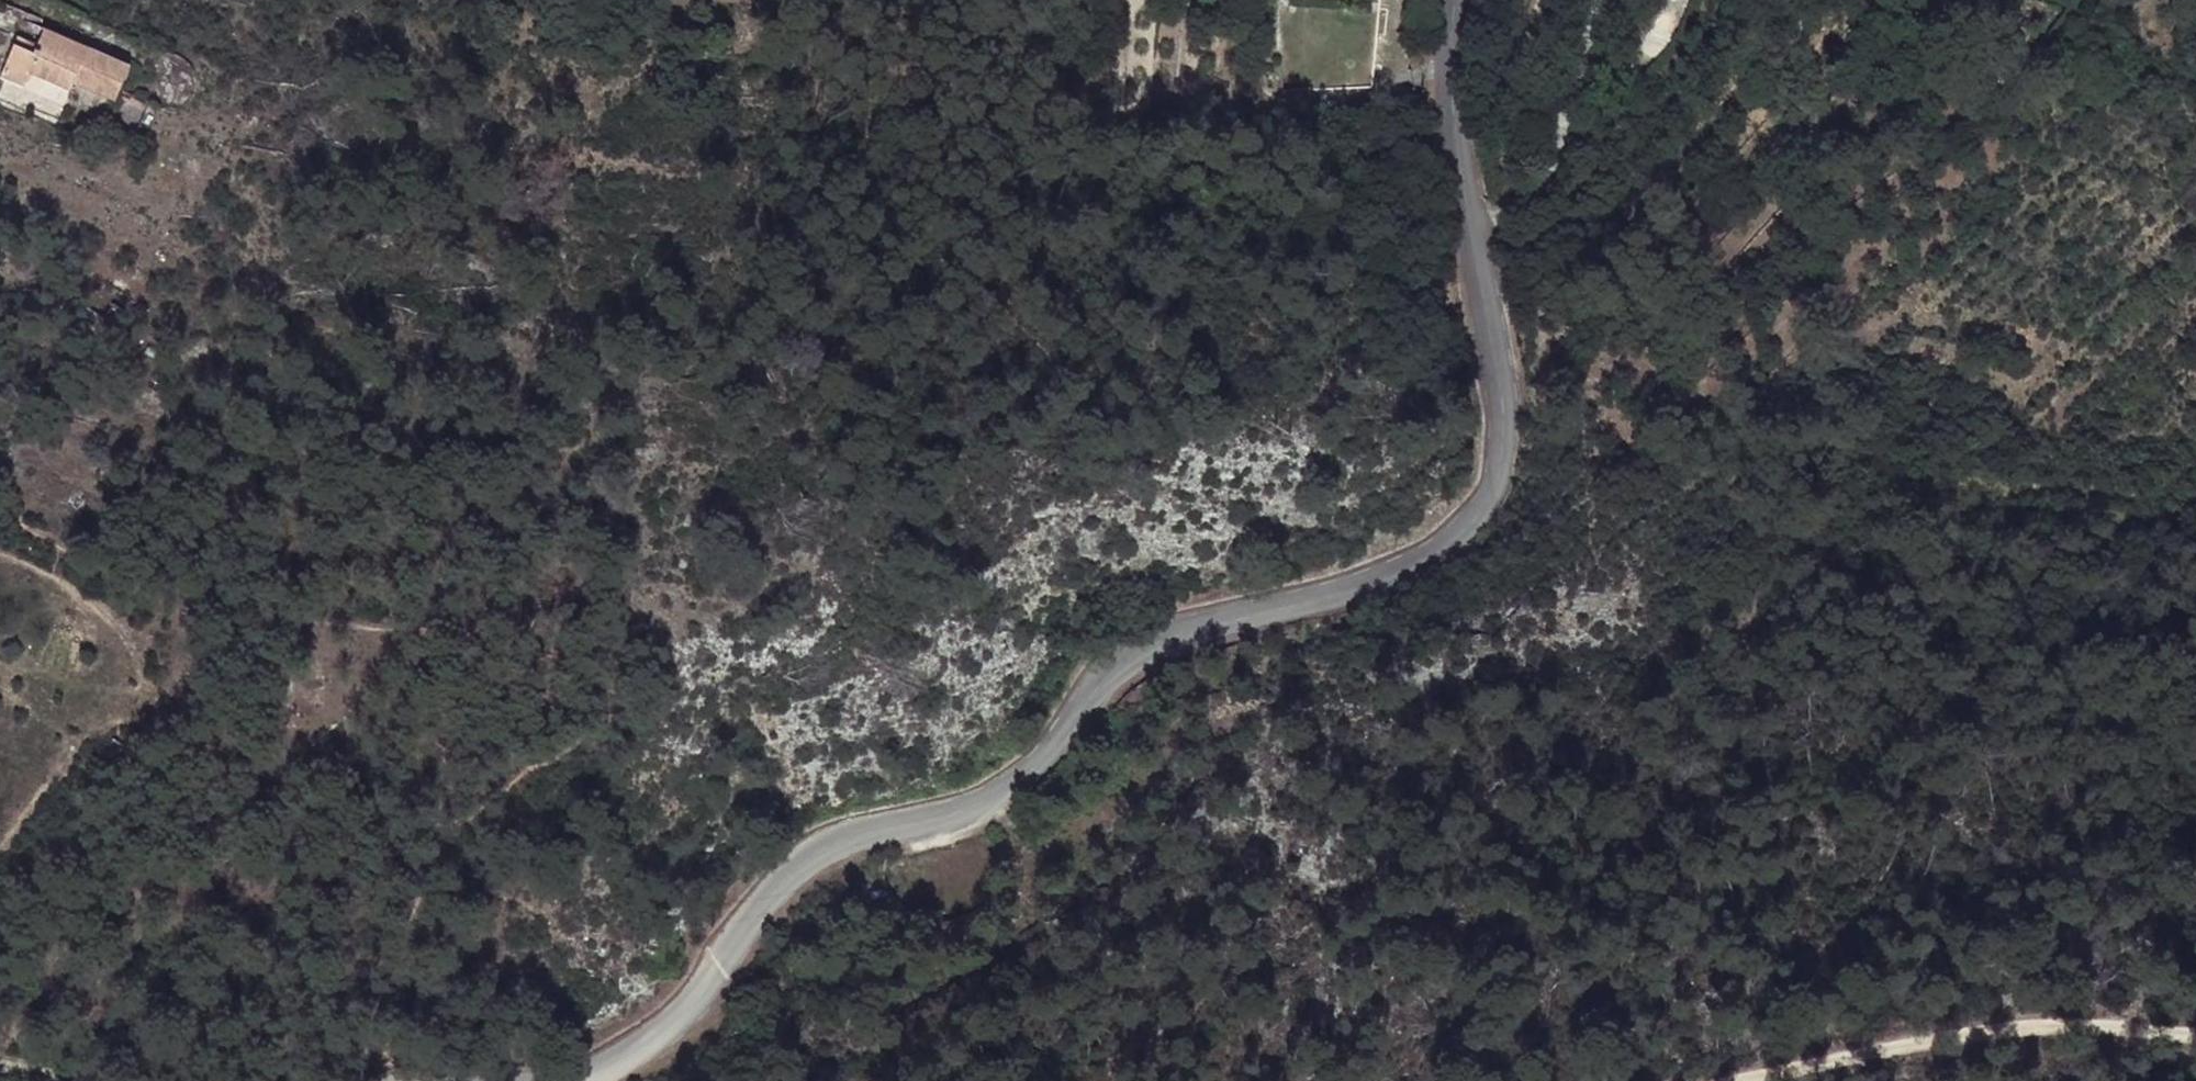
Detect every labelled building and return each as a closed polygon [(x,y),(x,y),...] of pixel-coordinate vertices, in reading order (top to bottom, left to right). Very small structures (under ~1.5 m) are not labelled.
[(1620,16),(1635,20),(1640,2),(1633,0),(1624,0),(1620,16)] [(39,45),(31,41),(27,49),(16,45),(3,76),(25,85),(30,72),(72,89),(76,82),(117,100),(131,66),(47,29),(39,45)] [(20,36),(16,45),(27,49),(31,41),(20,36)] [(587,554),(589,537),(578,538),(575,555),(587,554)]
